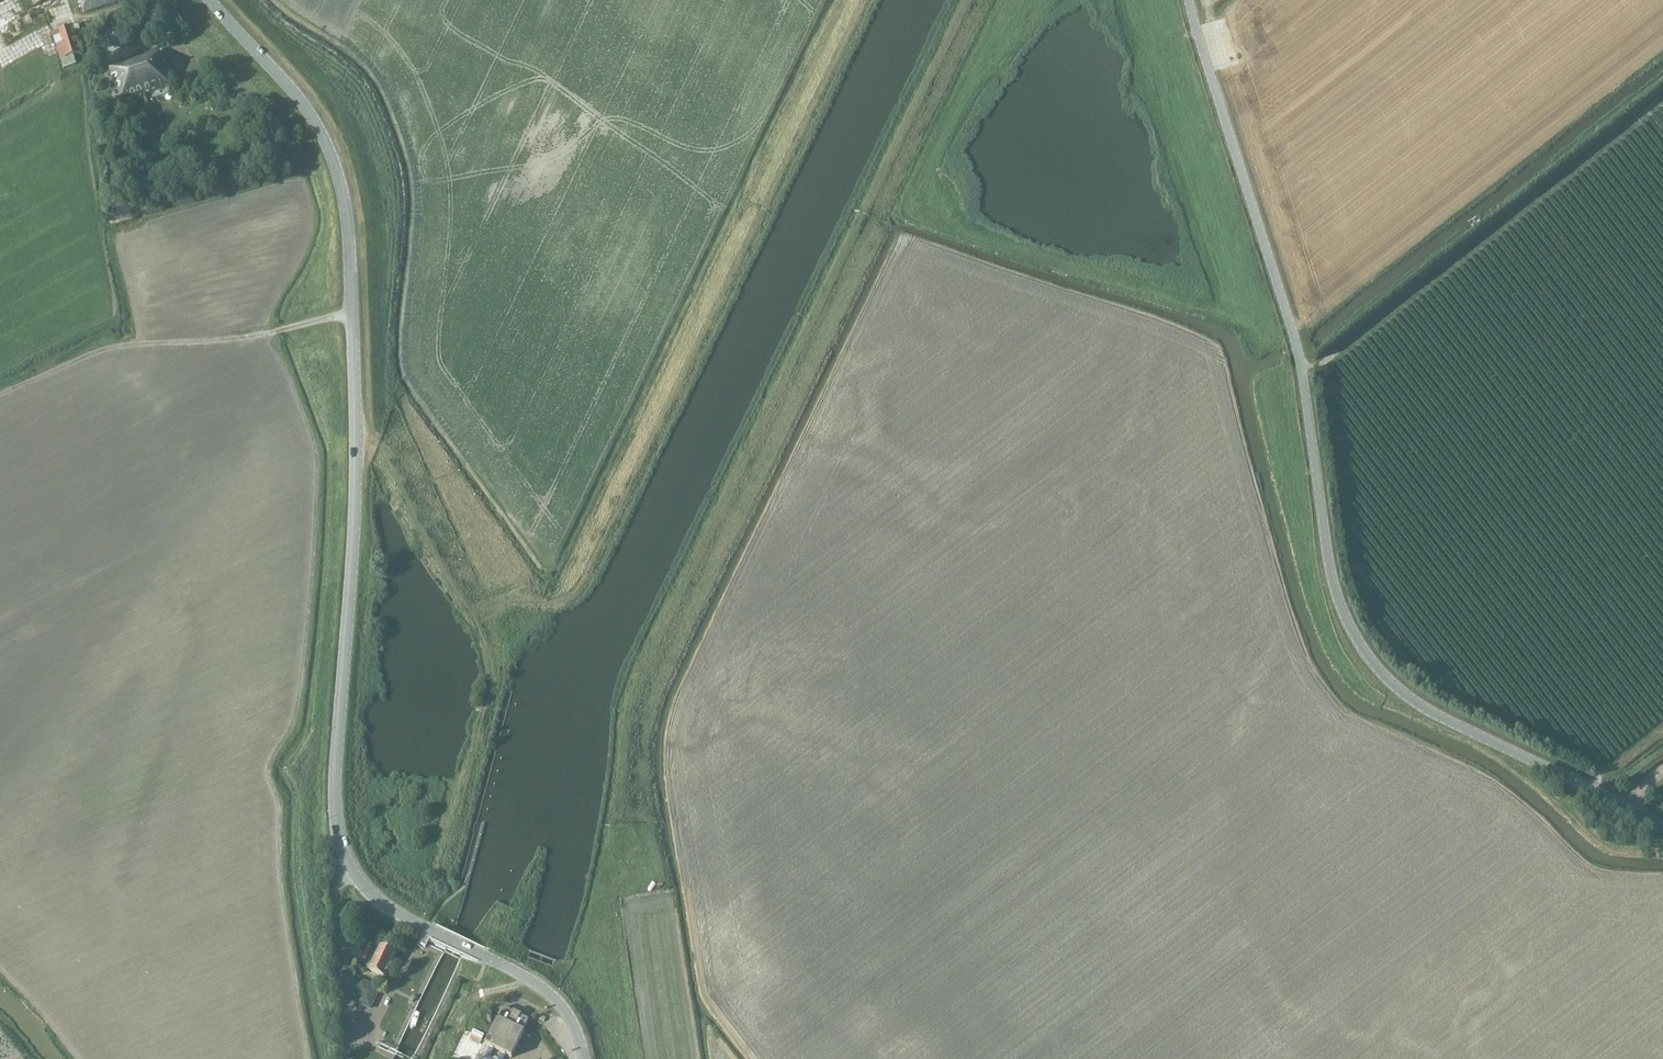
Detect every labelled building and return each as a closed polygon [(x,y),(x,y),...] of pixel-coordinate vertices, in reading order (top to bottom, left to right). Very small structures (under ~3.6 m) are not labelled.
[(84,14),(118,2),(118,0),(76,0),(78,6),(80,5),(84,14)] [(80,54),(72,33),(80,31),(78,24),(70,26),(52,32),(60,59),(80,54)] [(117,92),(120,100),(169,84),(159,52),(109,69),(116,92),(117,92)] [(296,168),(305,164),(303,160),(294,164),(296,168)] [(127,208),(114,211),(116,219),(129,216),(127,208)] [(385,978),(396,953),(380,945),(368,970),(385,978)] [(366,960),(371,949),(364,947),(359,957),(366,960)] [(361,996),(357,1004),(369,1010),(379,990),(359,979),(353,992),(361,996)] [(513,1011),(513,1012),(504,1008),(499,1019),(498,1019),(485,1045),(512,1058),(525,1032),(523,1032),(529,1020),(521,1016),(522,1015),(513,1011)]
